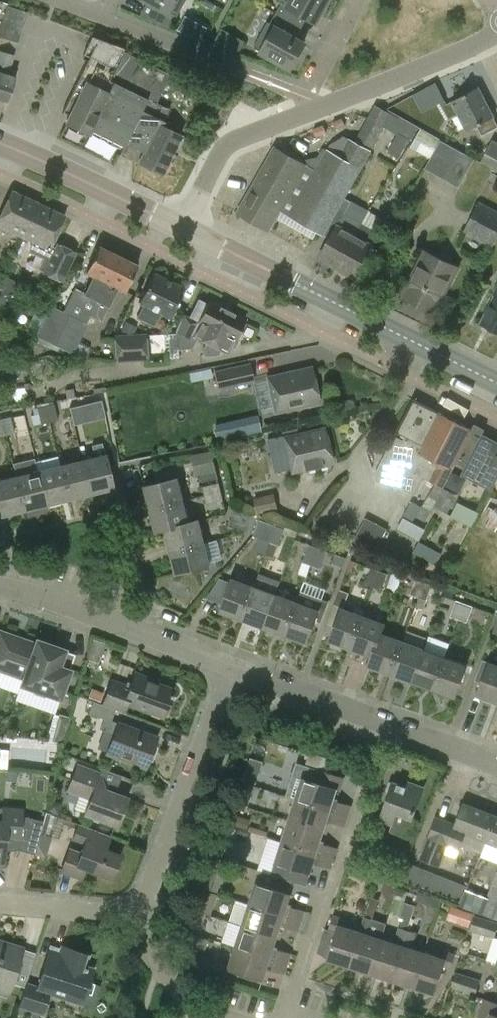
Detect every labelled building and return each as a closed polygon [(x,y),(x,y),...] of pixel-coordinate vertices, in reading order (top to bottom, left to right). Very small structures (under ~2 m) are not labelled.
[(149,1),(140,16),(169,27),(175,15),(177,16),(186,0),(147,0),(149,1)] [(276,13),(302,27),(307,17),(316,22),(328,0),(280,0),(279,2),(281,3),(276,13)] [(0,29),(0,38),(18,43),(27,12),(7,6),(0,29)] [(296,37),(302,27),(276,13),(270,23),(268,22),(253,47),(290,68),(305,42),(296,37)] [(84,142),(116,158),(158,70),(122,53),(125,47),(91,34),(87,42),(94,45),(62,112),(69,116),(66,123),(88,134),(84,142)] [(233,44),(229,50),(240,53),(242,49),(233,44)] [(7,102),(15,77),(16,71),(9,68),(13,55),(0,51),(0,100),(7,102)] [(169,75),(158,70),(116,158),(118,154),(119,154),(122,150),(133,155),(131,159),(162,174),(181,135),(163,126),(165,121),(164,120),(170,109),(157,103),(169,75)] [(481,135),(496,127),(496,126),(492,117),(494,117),(478,87),(451,101),(467,130),(476,125),(481,135)] [(342,120),(333,123),(335,130),(344,127),(342,120)] [(323,125),(312,129),(315,137),(326,134),(323,125)] [(428,156),(439,137),(419,126),(409,145),(428,156)] [(408,141),(397,135),(388,151),(399,157),(408,141)] [(306,165),(280,210),(290,215),(290,216),(323,235),(323,234),(344,198),(371,151),(350,139),(340,156),(328,150),(316,171),(306,165)] [(492,140),(481,161),(496,171),(496,143),(492,140)] [(441,141),(429,163),(426,168),(446,180),(450,174),(462,152),(441,141)] [(306,165),(275,147),(237,213),(269,231),(280,210),(306,165)] [(22,237),(38,203),(11,191),(0,215),(0,227),(22,237)] [(323,234),(330,238),(319,257),(336,267),(360,222),(344,213),(350,201),(344,198),(323,234)] [(44,258),(38,270),(61,281),(75,253),(57,244),(54,249),(50,246),(64,215),(38,203),(22,237),(33,242),(28,251),(44,258)] [(464,231),(493,246),(496,239),(496,213),(478,203),(464,231)] [(361,223),(360,222),(336,267),(354,277),(379,232),(378,232),(385,220),(368,211),(361,223)] [(84,295),(96,301),(118,256),(98,247),(94,254),(86,272),(93,276),(84,295)] [(424,252),(402,296),(434,311),(441,315),(442,313),(447,315),(448,313),(451,315),(458,301),(443,293),(456,267),(424,252)] [(137,266),(118,256),(96,301),(88,317),(100,323),(118,288),(124,291),(137,266)] [(152,273),(139,302),(145,305),(139,318),(152,325),(159,312),(170,317),(184,289),(152,273)] [(491,295),(493,296),(480,322),(496,330),(496,282),(491,295)] [(202,351),(205,352),(227,310),(209,301),(202,314),(188,308),(176,332),(176,334),(164,335),(165,358),(178,357),(177,350),(192,350),(198,338),(206,342),(202,351)] [(73,355),(88,324),(50,306),(35,336),(37,337),(35,341),(63,355),(65,351),(73,355)] [(227,310),(205,352),(204,356),(218,355),(221,350),(227,352),(232,341),(233,341),(245,319),(227,310)] [(136,326),(125,321),(121,330),(132,335),(136,326)] [(147,361),(145,335),(115,336),(117,363),(147,361)] [(214,372),(219,390),(254,382),(250,364),(214,372)] [(268,378),(275,413),(318,403),(310,369),(268,378)] [(456,464),(454,463),(471,429),(413,399),(412,400),(413,400),(397,431),(396,432),(408,438),(406,441),(395,436),(377,471),(418,492),(425,478),(436,484),(423,507),(411,502),(403,518),(413,523),(416,517),(426,523),(434,507),(456,464)] [(104,417),(103,411),(101,401),(83,405),(87,422),(96,420),(104,417)] [(54,404),(44,406),(48,422),(58,420),(54,404)] [(33,427),(48,422),(44,406),(37,408),(39,414),(31,416),(33,427)] [(10,418),(1,420),(5,436),(14,434),(10,418)] [(216,426),(219,442),(236,438),(232,422),(216,426)] [(471,429),(454,463),(456,464),(459,466),(457,470),(462,473),(461,474),(492,490),(496,480),(496,442),(483,435),(484,432),(473,426),(471,429)] [(267,441),(275,473),(290,470),(291,473),(332,464),(324,428),(283,437),(267,441)] [(93,446),(95,457),(82,460),(91,494),(113,489),(104,455),(102,444),(93,446)] [(192,456),(196,472),(200,471),(203,482),(218,478),(215,467),(211,452),(192,456)] [(91,494),(82,460),(60,466),(68,500),(91,494)] [(68,500),(60,466),(37,471),(46,505),(68,500)] [(46,505),(37,471),(15,476),(23,511),(46,505)] [(23,511),(15,476),(0,480),(0,510),(1,516),(23,511)] [(145,487),(150,509),(183,501),(177,479),(145,487)] [(204,487),(206,496),(222,492),(220,483),(204,487)] [(224,500),(222,492),(206,496),(208,504),(224,500)] [(255,499),(258,514),(279,509),(276,494),(255,499)] [(165,529),(188,523),(183,501),(150,509),(156,532),(165,530),(165,529)] [(457,501),(450,514),(472,525),(479,512),(457,501)] [(230,527),(237,529),(245,509),(237,507),(230,527)] [(496,532),(496,531),(496,508),(487,528),(496,532)] [(253,512),(245,509),(237,529),(246,532),(253,512)] [(355,539),(377,550),(387,530),(366,518),(355,539)] [(165,529),(165,530),(170,552),(204,543),(198,520),(188,523),(165,529)] [(259,520),(253,536),(271,542),(277,526),(259,520)] [(277,526),(271,542),(278,545),(284,529),(277,526)] [(437,565),(442,555),(420,542),(414,553),(437,565)] [(210,565),(204,543),(170,552),(176,574),(210,565)] [(304,561),(311,564),(317,548),(310,545),(304,561)] [(326,551),(317,548),(311,564),(320,567),(326,551)] [(346,558),(336,554),(332,563),(343,567),(346,558)] [(366,584),(373,587),(379,571),(372,569),(366,584)] [(390,569),(388,574),(384,586),(397,590),(403,574),(390,569)] [(388,574),(379,571),(373,587),(382,590),(384,586),(388,574)] [(254,587),(242,621),(263,628),(276,595),(281,581),(259,573),(254,587)] [(220,613),(242,621),(254,587),(232,579),(220,613)] [(410,595),(418,598),(424,582),(417,579),(410,595)] [(432,585),(424,582),(418,598),(426,601),(432,585)] [(301,592),(297,603),(285,636),(306,644),(315,620),(322,623),(329,602),(301,592)] [(285,636),(297,603),(276,595),(263,628),(285,636)] [(452,617),(459,619),(465,604),(457,601),(452,617)] [(473,607),(465,604),(459,619),(468,622),(473,607)] [(355,606),(353,612),(341,608),(334,606),(327,625),(334,627),(328,641),(350,649),(364,610),(365,609),(355,606)] [(350,649),(371,657),(373,658),(382,634),(385,624),(375,620),(377,614),(364,610),(350,649)] [(20,686),(36,641),(34,644),(0,632),(0,671),(22,679),(20,686)] [(390,675),(402,641),(382,634),(373,658),(371,657),(368,667),(390,675)] [(64,651),(36,641),(20,686),(59,700),(70,671),(69,671),(74,655),(64,652),(64,651)] [(402,641),(390,675),(411,683),(424,649),(402,641)] [(424,649),(411,683),(433,691),(445,657),(424,649)] [(467,665),(445,657),(433,691),(455,698),(467,665)] [(485,675),(489,662),(483,659),(475,680),(482,682),(485,675)] [(496,702),(496,665),(489,662),(485,675),(477,695),(496,702)] [(147,680),(134,674),(128,688),(111,682),(102,704),(124,713),(127,704),(163,718),(173,692),(146,681),(147,680)] [(145,769),(156,739),(110,722),(115,711),(92,702),(88,714),(104,720),(100,730),(114,736),(107,755),(145,769)] [(52,741),(63,744),(70,718),(59,715),(52,741)] [(306,768),(318,772),(322,759),(310,755),(306,768)] [(286,797),(296,800),(349,817),(351,808),(334,803),(338,792),(339,793),(343,781),(306,768),(296,765),(286,797)] [(120,777),(102,770),(100,775),(78,767),(68,792),(90,800),(84,815),(116,828),(127,800),(114,795),(120,777)] [(5,771),(5,780),(16,781),(16,772),(5,771)] [(245,771),(242,779),(254,783),(257,775),(245,771)] [(255,786),(244,782),(239,797),(250,801),(255,786)] [(412,821),(423,791),(406,784),(404,790),(393,786),(379,822),(392,827),(389,835),(408,842),(416,822),(412,821)] [(349,817),(296,800),(289,822),(324,834),(328,823),(345,828),(349,817)] [(465,837),(485,845),(496,818),(463,805),(455,827),(436,820),(420,861),(439,869),(447,848),(459,852),(465,837)] [(3,867),(6,838),(18,839),(21,817),(21,811),(2,809),(1,822),(0,821),(0,867),(3,867)] [(40,831),(60,836),(64,816),(45,811),(40,831)] [(234,815),(231,825),(246,829),(249,820),(234,815)] [(496,818),(485,845),(496,849),(496,818)] [(324,834),(289,822),(282,843),(335,860),(338,851),(321,845),(324,834)] [(111,881),(120,857),(106,851),(112,837),(78,824),(72,840),(84,845),(80,855),(69,851),(61,872),(72,876),(75,867),(111,881)] [(331,872),(335,860),(282,843),(274,866),(310,877),(314,866),(331,872)] [(45,850),(32,846),(30,854),(43,857),(45,850)] [(204,888),(216,892),(225,861),(213,858),(204,888)] [(401,879),(461,903),(467,886),(408,862),(401,879)] [(496,920),(496,872),(487,898),(481,914),(496,920)] [(256,885),(249,906),(301,924),(305,914),(288,908),(292,897),(256,885)] [(466,890),(460,906),(481,914),(487,898),(466,890)] [(301,924),(249,906),(242,928),(278,939),(281,929),(298,934),(301,924)] [(191,928),(202,931),(207,913),(196,910),(191,928)] [(474,913),(464,910),(459,923),(469,927),(474,913)] [(496,933),(496,923),(474,916),(470,931),(495,939),(496,933)] [(360,934),(349,969),(370,976),(382,941),(387,924),(367,917),(361,934),(360,934)] [(337,934),(328,962),(349,969),(360,934),(344,928),(346,922),(335,918),(330,932),(337,934)] [(278,939),(242,928),(235,948),(287,966),(291,956),(274,950),(278,939)] [(382,941),(370,976),(392,983),(409,932),(400,930),(395,945),(382,941)] [(412,950),(417,935),(409,932),(392,983),(413,990),(425,954),(412,950)] [(183,964),(194,968),(202,938),(191,934),(183,964)] [(21,950),(0,944),(0,990),(9,992),(21,950)] [(60,955),(49,951),(37,989),(25,985),(18,1007),(43,1014),(49,995),(82,1005),(93,971),(84,968),(88,956),(63,948),(60,955)] [(284,977),(287,966),(235,948),(228,971),(264,983),(268,972),(284,977)] [(445,953),(443,960),(425,954),(413,990),(435,997),(444,969),(452,971),(457,957),(445,953)] [(476,996),(481,980),(456,973),(451,988),(476,996)] [(483,998),(477,1017),(496,1017),(496,1002),(483,998)]
